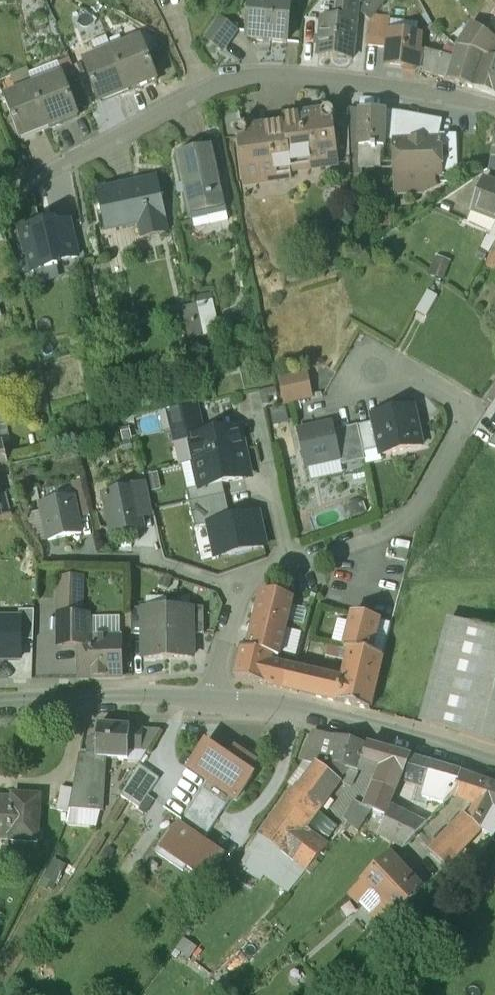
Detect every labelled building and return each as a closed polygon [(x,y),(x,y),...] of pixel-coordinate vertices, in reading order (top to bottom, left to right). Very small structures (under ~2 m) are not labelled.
[(246,36),(286,40),(290,0),(250,0),(246,36)] [(336,19),(321,18),(318,53),(352,56),(357,0),(338,0),(336,19)] [(360,13),(370,20),(373,15),(385,0),(370,0),(360,13)] [(390,17),(373,15),(370,20),(368,22),(365,45),(387,47),(389,31),(390,17)] [(236,28),(218,16),(204,35),(221,48),(236,28)] [(483,34),(474,27),(468,34),(478,42),(483,34)] [(420,35),(389,31),(387,47),(385,64),(419,68),(425,50),(418,50),(420,35)] [(478,42),(471,51),(480,53),(490,38),(483,34),(478,42)] [(494,57),(494,56),(494,42),(490,38),(480,53),(484,54),(474,86),(473,87),(494,94),(494,57)] [(143,41),(113,52),(128,92),(141,87),(140,85),(157,79),(143,41)] [(471,51),(459,48),(456,59),(425,50),(419,68),(419,70),(474,86),(484,54),(480,53),(471,51)] [(113,52),(84,63),(99,101),(116,94),(117,95),(128,92),(113,52)] [(63,75),(33,86),(49,127),(61,123),(60,121),(78,114),(63,75)] [(33,86),(4,98),(19,137),(36,130),(37,132),(49,127),(33,86)] [(315,111),(282,115),(283,121),(288,159),(306,157),(307,164),(335,160),(331,120),(331,113),(330,111),(328,109),(325,108),(315,111)] [(383,109),(357,108),(358,110),(357,145),(379,146),(382,146),(383,109)] [(400,112),(383,109),(382,146),(379,146),(380,161),(394,161),(394,141),(400,112)] [(358,110),(346,111),(348,158),(349,173),(353,173),(358,173),(359,162),(380,161),(379,146),(357,145),(358,110)] [(440,120),(400,112),(394,141),(437,140),(437,156),(448,156),(448,158),(452,159),(453,134),(437,134),(440,120)] [(346,119),(331,120),(335,160),(348,158),(346,119)] [(283,121),(252,126),(236,126),(234,128),(232,130),(232,133),(233,136),(235,138),(238,161),(240,161),(243,180),(276,175),(275,169),(289,167),(288,159),(283,121)] [(437,140),(394,141),(394,161),(395,174),(413,174),(438,173),(438,172),(438,171),(437,156),(437,140)] [(212,150),(177,157),(189,211),(209,207),(210,212),(225,209),(212,150)] [(448,156),(437,156),(438,171),(448,170),(448,158),(448,156)] [(395,174),(395,180),(390,180),(390,186),(395,186),(395,188),(413,188),(413,174),(395,174)] [(157,181),(97,194),(105,231),(140,223),(143,239),(165,234),(162,218),(165,217),(157,181)] [(482,182),(470,214),(494,225),(494,187),(482,182)] [(70,222),(76,249),(87,246),(81,220),(70,222)] [(28,254),(33,272),(58,267),(57,263),(78,258),(76,249),(70,222),(54,226),(54,223),(20,231),(26,255),(28,254)] [(490,253),(484,264),(494,269),(494,255),(490,253)] [(427,292),(416,313),(426,319),(438,298),(427,292)] [(215,304),(198,307),(205,339),(205,340),(222,337),(215,304)] [(198,307),(181,310),(183,322),(188,342),(205,339),(198,307)] [(277,377),(284,405),(314,397),(306,369),(277,377)] [(264,404),(279,400),(276,387),(260,390),(264,404)] [(414,408),(372,417),(374,424),(379,450),(381,456),(422,447),(414,408)] [(202,424),(171,431),(174,444),(189,441),(189,439),(205,436),(202,424)] [(332,424),(298,432),(305,465),(319,462),(319,465),(341,461),(334,432),(332,424)] [(374,424),(358,427),(364,453),(379,450),(374,424)] [(334,432),(341,461),(342,465),(365,461),(364,453),(358,427),(334,432)] [(205,436),(189,439),(189,441),(194,462),(244,451),(240,428),(205,436)] [(242,476),(249,474),(244,451),(194,462),(199,488),(200,489),(222,484),(243,480),(242,476)] [(89,516),(82,482),(71,484),(74,499),(78,518),(89,516)] [(146,483),(132,486),(133,490),(135,490),(140,514),(152,511),(146,483)] [(225,496),(222,484),(200,489),(199,488),(187,490),(190,504),(225,496)] [(133,490),(104,496),(112,535),(143,528),(140,514),(135,490),(133,490)] [(208,524),(230,519),(225,496),(190,504),(195,528),(208,525),(208,524)] [(0,498),(0,521),(12,519),(7,497),(0,498)] [(74,499),(40,506),(48,541),(81,534),(78,518),(74,499)] [(208,525),(215,557),(265,546),(258,513),(230,519),(208,524),(208,525)] [(42,517),(30,520),(34,539),(46,537),(42,517)] [(81,577),(60,578),(58,616),(57,645),(76,645),(76,638),(88,638),(88,616),(80,616),(81,577)] [(293,599),(261,592),(254,621),(286,629),(293,599)] [(204,608),(189,609),(190,610),(192,610),(192,635),(204,635),(204,608)] [(146,610),(146,609),(131,609),(132,636),(144,635),(143,610),(146,610)] [(19,610),(19,618),(20,618),(20,640),(33,640),(34,610),(19,610)] [(168,658),(167,610),(146,610),(143,610),(144,635),(144,658),(168,658)] [(190,610),(167,610),(168,658),(192,658),(192,635),(192,610),(190,610)] [(380,621),(353,614),(344,649),(349,650),(371,655),(371,654),(380,621)] [(0,618),(0,658),(20,659),(20,640),(20,618),(19,618),(0,618)] [(471,623),(471,626),(449,620),(423,724),(446,729),(494,745),(494,630),(471,623)] [(286,629),(254,621),(247,650),(272,657),(279,658),(286,629)] [(118,678),(118,637),(88,638),(76,638),(76,645),(76,678),(118,678)] [(247,650),(242,649),(235,679),(284,690),(290,668),(288,668),(286,674),(269,670),(272,657),(247,650)] [(371,655),(349,650),(341,682),(301,673),(301,671),(290,668),(284,690),(370,710),(383,657),(371,654),(371,655)] [(97,740),(88,740),(87,755),(79,755),(69,809),(100,811),(104,757),(128,759),(128,749),(141,750),(142,729),(130,728),(130,727),(98,725),(97,740)] [(159,730),(142,729),(141,750),(147,750),(159,730)] [(326,735),(315,731),(306,749),(321,753),(326,735)] [(368,746),(335,737),(328,761),(336,765),(347,768),(358,771),(361,762),(362,763),(368,746)] [(227,760),(206,745),(190,768),(209,781),(200,794),(223,810),(232,797),(236,800),(252,776),(248,773),(251,769),(250,769),(255,762),(234,749),(227,760)] [(410,758),(368,746),(362,763),(381,768),(376,784),(395,792),(402,775),(402,776),(410,758)] [(448,768),(410,758),(402,776),(419,781),(412,803),(426,806),(428,799),(443,804),(452,794),(455,791),(462,773),(448,768)] [(296,793),(293,790),(250,848),(273,863),(264,875),(288,892),(306,871),(284,854),(303,828),(347,768),(336,765),(328,761),(324,760),(321,768),(316,765),(296,793)] [(159,779),(139,765),(120,796),(139,808),(148,795),(159,779)] [(429,852),(446,867),(480,830),(493,837),(494,832),(494,784),(462,773),(455,791),(452,794),(467,800),(476,804),(468,818),(465,815),(429,852)] [(395,792),(376,784),(365,806),(368,807),(372,809),(385,814),(395,792)] [(72,790),(61,788),(56,811),(68,813),(72,790)] [(223,810),(200,794),(194,804),(217,819),(223,810)] [(0,798),(0,840),(9,840),(9,841),(37,842),(40,797),(12,795),(12,799),(0,798)] [(148,795),(139,808),(145,813),(154,800),(148,795)] [(194,804),(174,833),(169,830),(154,852),(182,871),(186,866),(206,880),(222,856),(201,842),(217,819),(194,804)] [(424,824),(390,806),(379,829),(404,847),(424,824)] [(303,828),(284,854),(306,871),(328,846),(303,828)] [(273,863),(250,848),(243,858),(264,875),(273,863)] [(421,891),(387,856),(350,892),(384,926),(421,891)] [(188,947),(179,941),(175,948),(189,958),(196,948),(190,944),(188,947)]
